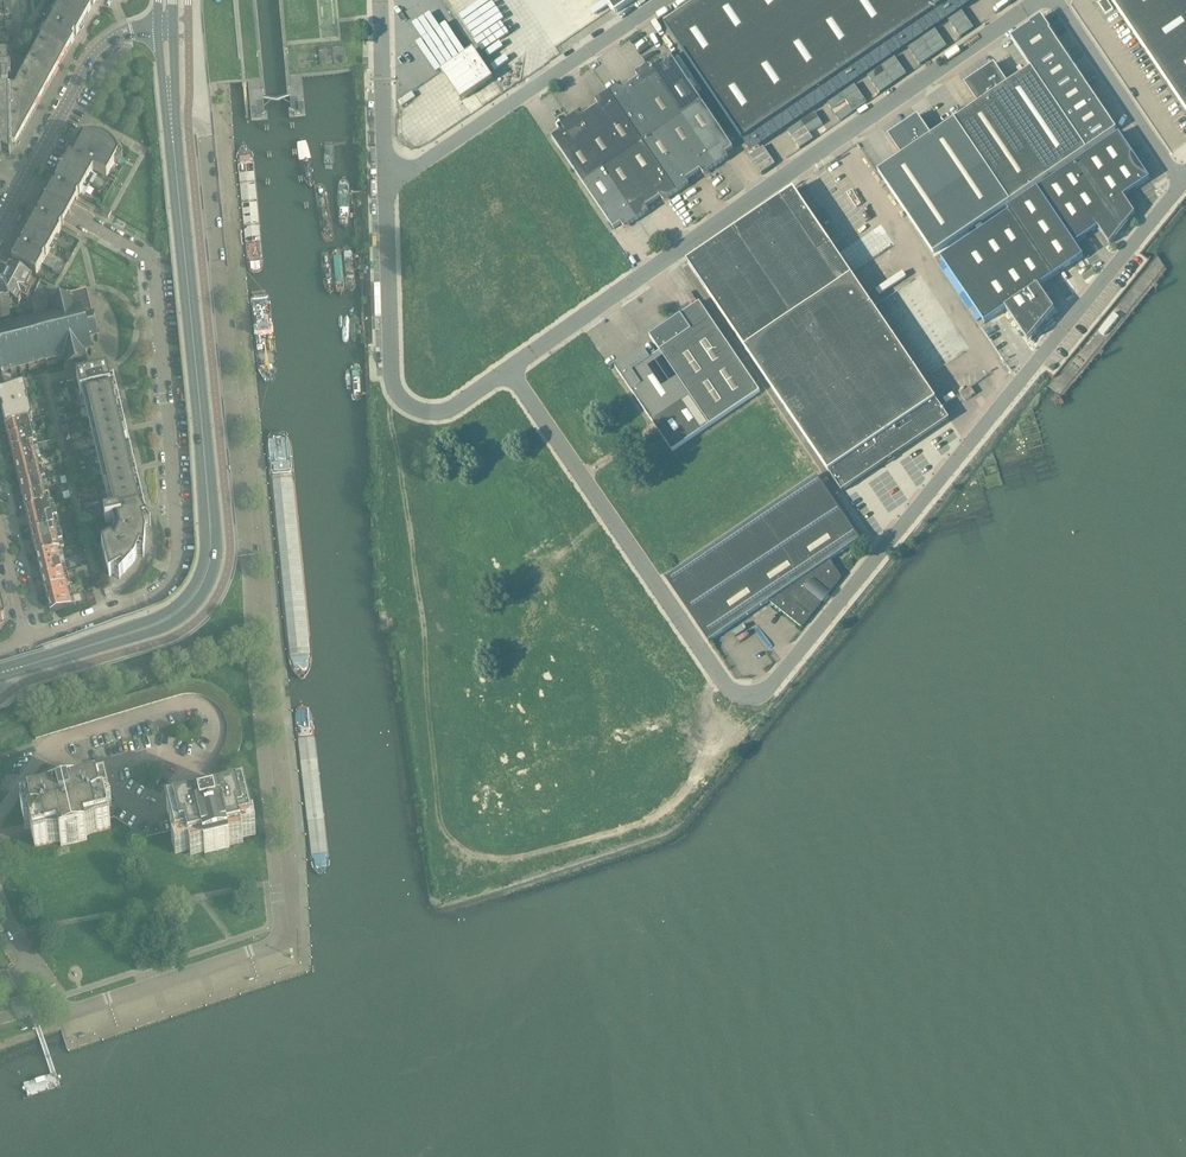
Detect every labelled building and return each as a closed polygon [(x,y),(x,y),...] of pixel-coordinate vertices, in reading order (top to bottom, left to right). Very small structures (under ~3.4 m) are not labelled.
[(60,9),(84,22),(91,9),(89,8),(92,4),(93,5),(96,0),(65,0),(60,9)] [(612,10),(615,14),(635,0),(606,0),(612,10)] [(665,26),(684,54),(743,141),(951,0),(703,0),(665,26)] [(995,13),(1001,9),(995,0),(986,0),(995,13)] [(1001,9),(1007,5),(1004,0),(995,0),(1001,9)] [(1108,0),(1107,0),(1100,4),(1108,15),(1115,10),(1108,0)] [(1185,112),(1185,0),(1110,0),(1185,112)] [(974,8),(968,12),(977,26),(983,22),(974,8)] [(60,9),(42,42),(66,55),(74,40),(72,39),(75,35),(77,36),(84,22),(60,9)] [(968,12),(962,16),(971,30),(977,26),(968,12)] [(962,16),(956,20),(965,34),(971,30),(962,16)] [(1011,39),(1030,68),(1060,48),(1041,19),(1011,39)] [(956,20),(950,24),(960,38),(965,34),(956,20)] [(42,42),(21,79),(11,79),(11,69),(8,69),(8,50),(0,51),(0,152),(2,151),(2,147),(10,146),(16,146),(66,55),(42,42)] [(1031,69),(1038,80),(1068,59),(1060,48),(1030,68),(1031,69)] [(649,67),(683,117),(702,103),(671,58),(664,62),(661,58),(649,67)] [(1076,71),(1068,59),(1038,80),(1046,91),(1076,71)] [(1046,91),(1038,80),(1031,69),(1007,84),(994,65),(964,85),(977,105),(931,136),(917,117),(888,137),(901,156),(878,172),(933,254),(1086,151),(1078,139),(1070,127),(1062,115),(1054,103),(1046,91)] [(683,117),(649,67),(636,75),(639,79),(632,84),(663,130),(683,117)] [(689,67),(684,71),(700,96),(706,93),(689,67)] [(446,90),(466,119),(498,97),(478,68),(446,90)] [(1076,71),(1046,91),(1054,103),(1084,83),(1076,71)] [(1054,103),(1062,115),(1092,95),(1084,83),(1054,103)] [(609,93),(643,143),(663,130),(632,84),(625,89),(622,85),(609,93)] [(592,111),(623,157),(643,143),(609,93),(596,102),(599,106),(592,111)] [(1062,115),(1070,127),(1100,107),(1092,95),(1062,115)] [(683,117),(716,167),(728,159),(725,154),(733,149),(702,103),(683,117)] [(1100,107),(1070,127),(1078,139),(1108,119),(1100,107)] [(623,157),(592,111),(584,116),(582,112),(569,120),(603,170),(623,157)] [(663,130),(694,176),(701,171),(704,175),(716,167),(683,117),(663,130)] [(1078,139),(1086,151),(1116,131),(1108,119),(1078,139)] [(552,138),(582,184),(603,170),(569,120),(557,129),(560,133),(552,138)] [(643,143),(676,194),(689,185),(686,181),(694,176),(663,130),(643,143)] [(1009,213),(1053,277),(1083,258),(1074,245),(1098,229),(1109,245),(1134,214),(1127,204),(1124,198),(1123,198),(1149,180),(1119,134),(1007,210),(1009,213)] [(62,169),(87,183),(94,171),(107,178),(119,156),(118,153),(116,151),(117,150),(117,149),(116,150),(114,147),(112,145),(112,144),(111,145),(109,143),(106,141),(106,140),(106,139),(105,140),(102,139),(99,138),(99,137),(98,138),(95,137),(92,137),(92,135),(91,135),(91,137),(88,137),(86,137),(74,159),(70,157),(63,169),(62,169)] [(623,157),(654,203),(661,198),(663,202),(676,194),(643,143),(623,157)] [(603,170),(637,220),(649,212),(646,208),(654,203),(623,157),(603,170)] [(46,199),(46,200),(70,213),(73,212),(77,201),(77,200),(76,199),(79,195),(80,196),(87,183),(62,169),(56,182),(53,187),(52,188),(47,198),(46,199)] [(603,170),(582,184),(614,230),(621,225),(624,229),(637,220),(603,170)] [(780,201),(687,264),(702,286),(745,350),(829,473),(842,493),(886,463),(894,458),(949,420),(939,406),(852,277),(794,191),(781,200),(780,201)] [(70,213),(46,200),(45,200),(46,200),(39,212),(29,230),(29,231),(12,261),(12,260),(12,261),(12,262),(36,275),(44,261),(43,260),(45,256),(46,257),(53,244),(54,244),(54,243),(61,231),(60,230),(62,226),(63,226),(70,213)] [(102,215),(108,219),(112,213),(105,209),(102,215)] [(1009,213),(941,259),(985,324),(1005,310),(1028,343),(1054,311),(1038,287),(1053,277),(1009,213)] [(2,376),(4,376),(3,374),(11,372),(11,374),(13,374),(12,372),(20,370),(20,372),(22,372),(21,370),(28,368),(29,370),(39,368),(39,366),(46,364),(47,366),(57,364),(57,361),(64,360),(66,369),(64,370),(64,371),(88,365),(88,364),(86,364),(84,355),(91,353),(91,356),(93,355),(90,342),(97,340),(97,342),(99,342),(87,292),(63,297),(51,300),(48,287),(41,283),(10,266),(0,284),(0,325),(1,328),(0,329),(0,366),(2,376)] [(655,356),(705,430),(760,392),(699,303),(649,337),(660,353),(655,356)] [(1113,314),(1098,332),(1104,336),(1119,318),(1113,314)] [(705,430),(655,356),(650,359),(643,350),(615,369),(672,452),(705,430)] [(82,399),(109,514),(114,513),(140,507),(112,391),(110,392),(109,388),(111,388),(107,372),(77,379),(79,389),(81,396),(83,395),(84,399),(82,399)] [(6,426),(32,420),(24,384),(0,390),(0,402),(1,405),(0,405),(1,411),(2,411),(6,426)] [(960,395),(965,402),(975,395),(971,388),(960,395)] [(6,426),(9,438),(35,432),(32,420),(6,426)] [(9,438),(11,450),(38,443),(35,432),(9,438)] [(38,443),(11,450),(14,461),(41,455),(38,443)] [(14,461),(17,473),(43,467),(41,455),(14,461)] [(17,473),(20,485),(46,479),(43,467),(17,473)] [(665,579),(709,643),(710,643),(709,642),(769,602),(801,628),(822,602),(820,600),(825,593),(828,595),(842,578),(830,561),(859,541),(860,541),(816,476),(816,477),(666,579),(666,578),(665,579)] [(20,485),(23,496),(49,490),(46,479),(20,485)] [(49,490),(23,496),(25,508),(49,502),(52,502),(49,490)] [(51,509),(49,502),(25,508),(28,519),(56,513),(55,508),(51,509)] [(114,513),(109,514),(110,516),(103,518),(106,527),(112,525),(114,535),(112,542),(110,541),(102,547),(110,577),(115,574),(122,570),(124,573),(124,574),(135,562),(140,549),(144,551),(145,551),(146,535),(144,530),(143,522),(147,521),(148,521),(140,509),(140,507),(114,513)] [(28,519),(31,531),(55,525),(54,519),(58,518),(56,513),(28,519)] [(31,531),(34,543),(62,536),(61,532),(57,533),(55,525),(31,531)] [(37,555),(58,550),(61,549),(60,542),(64,541),(62,536),(34,543),(37,555)] [(37,555),(40,566),(64,560),(63,556),(60,557),(58,550),(37,555)] [(64,560),(40,566),(42,578),(64,573),(62,566),(66,565),(64,560)] [(65,579),(64,573),(42,578),(45,589),(70,584),(69,578),(65,579)] [(71,588),(70,584),(45,589),(48,601),(69,596),(67,589),(71,588)] [(69,596),(48,601),(51,613),(75,607),(74,601),(71,602),(69,596)] [(175,682),(180,696),(186,695),(185,680),(175,682)] [(194,680),(185,680),(186,695),(193,695),(194,680)] [(193,695),(200,696),(204,681),(194,680),(193,695)] [(204,681),(200,696),(207,698),(213,685),(204,681)] [(168,684),(173,698),(180,696),(175,682),(168,684)] [(162,686),(166,700),(173,698),(168,684),(162,686)] [(222,690),(213,685),(207,698),(213,702),(222,690)] [(155,688),(159,702),(166,700),(162,686),(155,688)] [(155,688),(148,690),(152,704),(159,702),(155,688)] [(148,690),(141,692),(145,706),(152,704),(148,690)] [(222,690),(213,702),(218,707),(229,697),(222,690)] [(141,692),(134,694),(139,708),(145,706),(141,692)] [(128,696),(132,710),(139,708),(134,694),(128,696)] [(121,698),(125,712),(132,710),(128,696),(121,698)] [(218,707),(222,712),(235,704),(229,697),(218,707)] [(114,700),(118,714),(125,712),(121,698),(114,700)] [(107,702),(111,717),(118,714),(114,700),(107,702)] [(100,704),(104,719),(111,717),(107,702),(100,704)] [(100,704),(93,706),(98,721),(104,719),(100,704)] [(222,712),(225,719),(239,713),(235,704),(222,712)] [(93,706),(87,708),(91,723),(98,721),(93,706)] [(87,708),(80,710),(84,725),(91,723),(87,708)] [(73,712),(77,727),(84,725),(80,710),(73,712)] [(66,714),(70,729),(77,727),(73,712),(66,714)] [(239,713),(225,719),(227,725),(242,723),(239,713)] [(59,716),(64,731),(70,729),(66,714),(59,716)] [(52,718),(57,733),(64,731),(59,716),(52,718)] [(46,720),(50,735),(57,733),(52,718),(46,720)] [(50,735),(46,720),(39,723),(43,737),(50,735)] [(43,737),(39,723),(31,725),(36,739),(43,737)] [(227,725),(228,732),(243,732),(242,723),(227,725)] [(243,732),(228,732),(227,739),(227,740),(241,743),(243,732)] [(73,795),(65,789),(58,791),(53,800),(25,806),(35,848),(60,842),(61,846),(87,840),(86,835),(111,829),(107,812),(112,809),(109,804),(109,803),(105,787),(104,787),(101,788),(73,795)] [(252,829),(251,823),(243,792),(219,800),(217,801),(216,800),(215,799),(213,798),(211,797),(209,797),(207,797),(205,797),(204,797),(202,798),(200,799),(199,799),(198,801),(196,802),(195,804),(194,805),(194,806),(167,810),(172,831),(176,847),(187,844),(189,849),(202,846),(204,854),(229,848),(229,847),(227,840),(241,836),(240,831),(252,829)] [(142,973),(143,973),(144,973),(145,973),(156,969),(157,969),(158,968),(159,967),(160,966),(160,965),(162,964),(163,964),(164,963),(165,962),(165,961),(165,960),(165,959),(165,958),(164,957),(164,956),(163,956),(162,955),(161,955),(160,955),(159,955),(157,956),(156,955),(155,955),(154,955),(153,955),(152,955),(140,959),(139,959),(138,960),(138,961),(137,962),(136,963),(136,964),(136,965),(136,966),(136,967),(136,968),(137,969),(137,970),(138,971),(139,972),(140,972),(142,973)]
